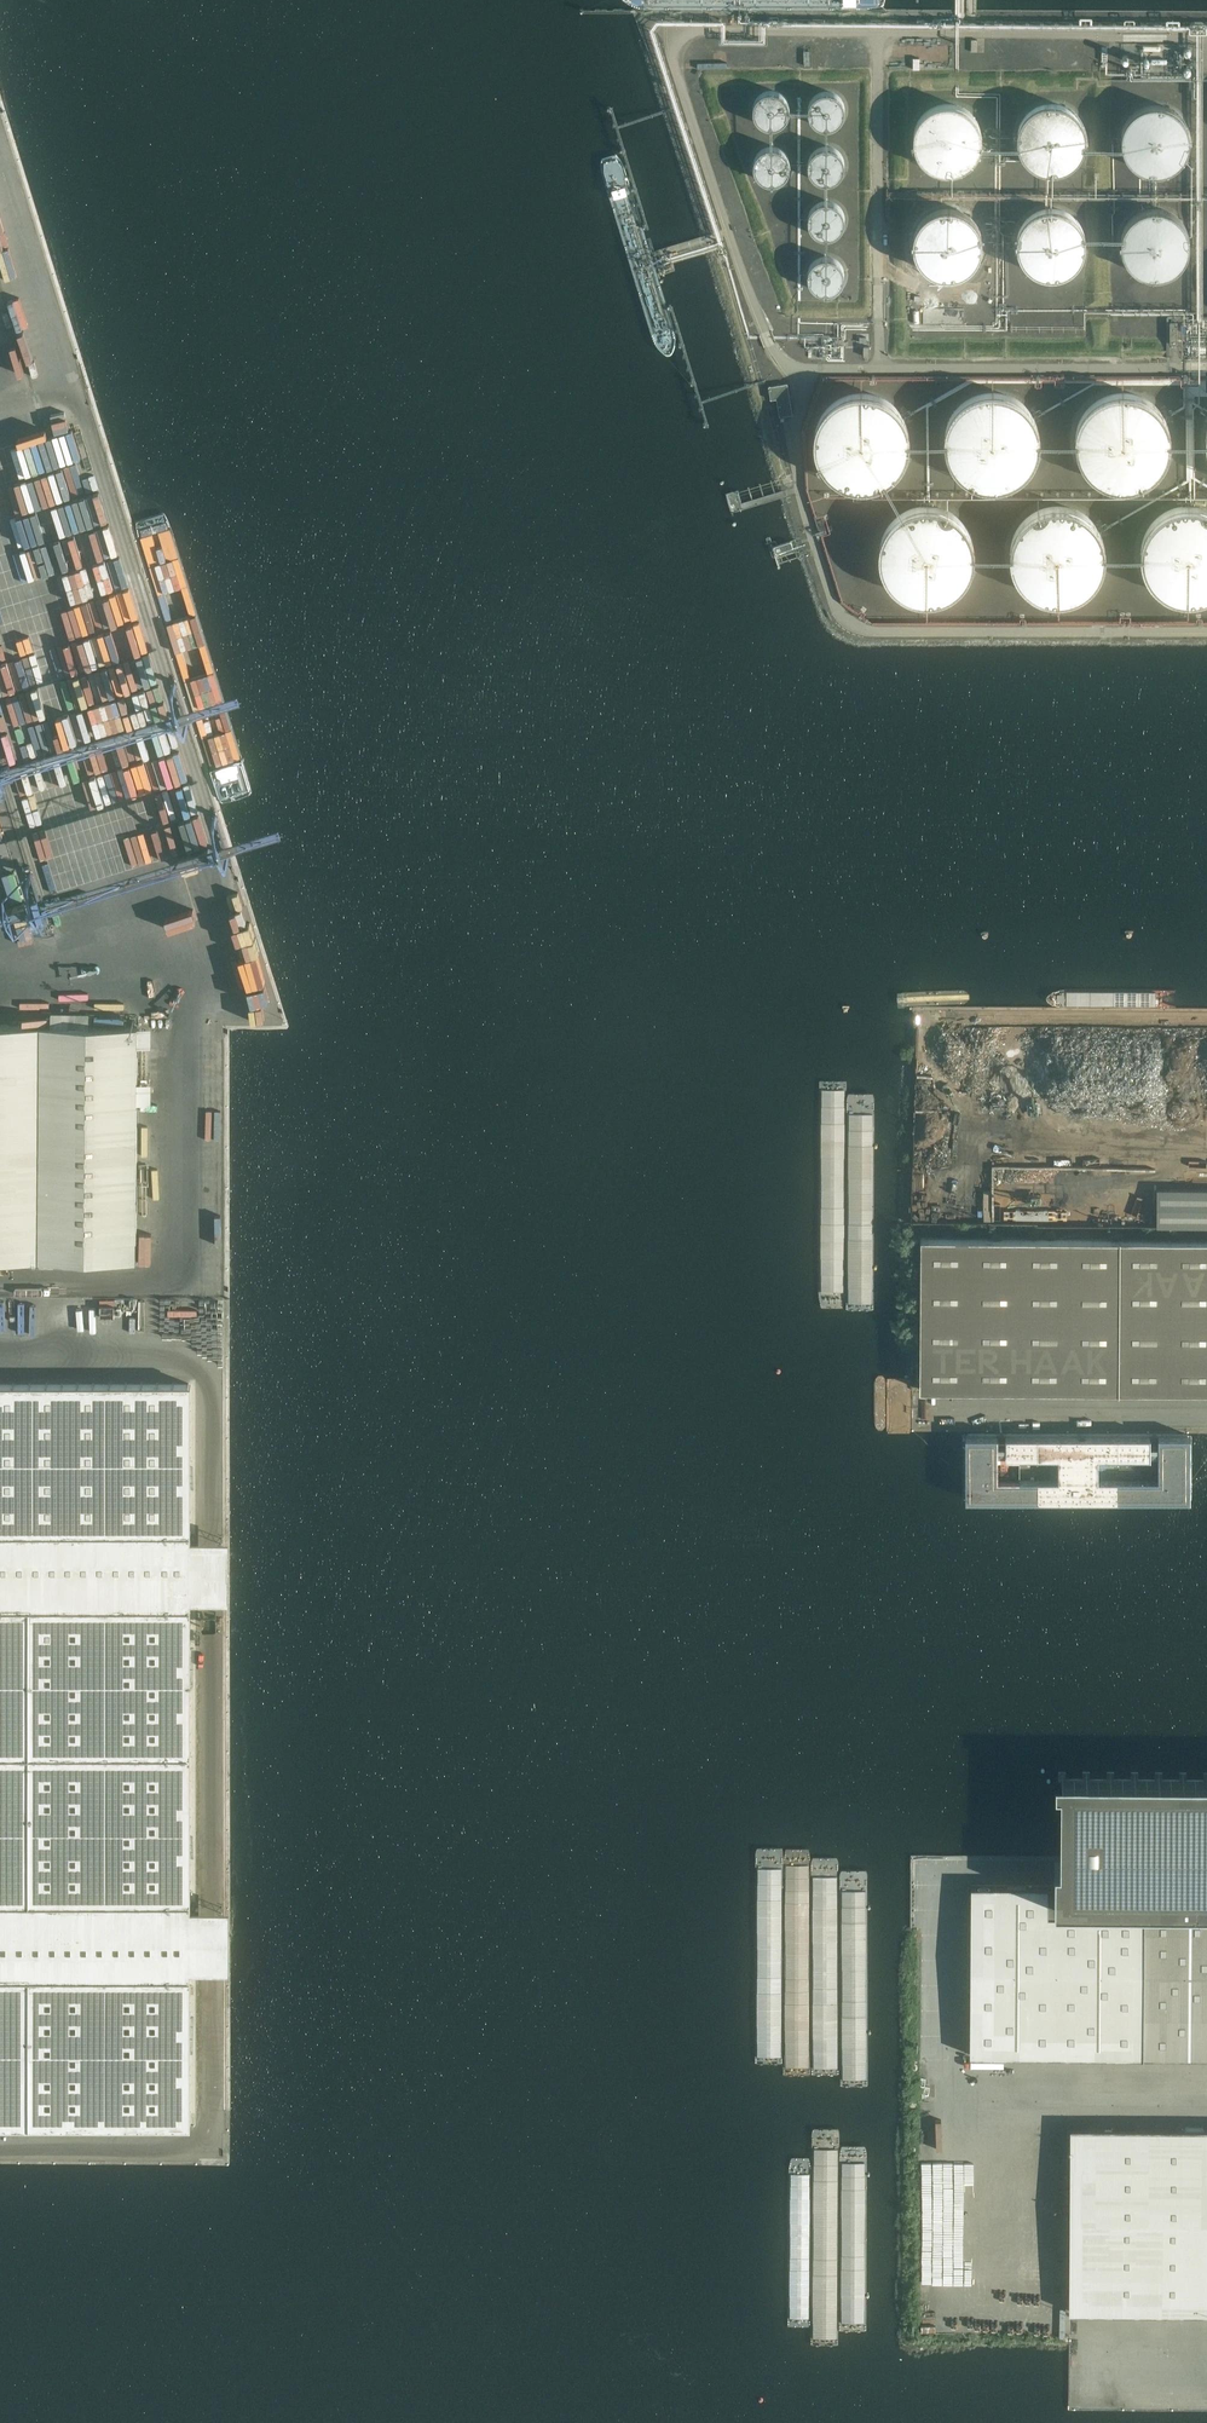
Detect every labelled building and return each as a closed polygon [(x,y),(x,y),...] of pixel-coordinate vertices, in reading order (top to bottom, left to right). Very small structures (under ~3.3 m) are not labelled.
[(789,114),(789,109),(789,106),(788,103),(786,98),(782,95),(777,92),(774,91),(771,91),(767,92),(761,94),(759,96),(756,100),(753,105),(753,109),(754,115),(755,118),(758,121),(760,123),(764,126),(769,127),(774,127),(780,125),(784,122),(787,117),(789,114)] [(843,117),(844,114),(845,108),(844,105),(841,99),(839,97),(835,94),(832,92),(828,92),(824,92),(819,93),(814,96),(812,99),(810,102),(809,105),(808,110),(809,113),(810,117),(811,120),(814,123),(817,125),(820,127),(823,127),(826,128),(832,127),(835,126),(838,124),(841,121),(843,117)] [(1077,114),(1071,109),(1064,105),(1055,103),(1047,103),(1042,104),(1034,108),(1026,115),(1021,123),(1019,129),(1018,135),(1018,143),(1021,153),(1027,160),(1032,165),(1041,169),(1050,171),(1058,171),(1063,169),(1071,165),(1077,160),(1083,152),(1085,144),(1086,135),(1085,129),(1082,121),(1077,114)] [(968,165),(972,162),(977,156),(980,149),(982,138),(981,130),(976,119),(969,112),(962,107),(957,105),(949,104),(941,105),(932,108),(926,112),(921,117),(916,126),(915,131),(914,139),(916,149),(919,156),(923,160),(931,167),(937,170),(945,172),(950,172),(961,169),(968,165)] [(1188,153),(1190,142),(1190,134),(1188,127),(1185,121),(1177,112),(1169,107),(1163,105),(1156,105),(1148,106),(1142,108),(1136,111),(1130,117),(1124,127),(1122,138),(1122,146),(1125,154),(1128,159),(1132,164),(1137,168),(1143,171),(1149,173),(1156,174),(1163,173),(1172,169),(1177,166),(1182,162),(1188,153)] [(790,161),(789,158),(786,154),(783,150),(780,148),(774,147),(771,146),(768,147),(762,149),(758,153),(756,157),(754,161),(754,165),(754,168),(755,172),(757,176),(760,178),(765,181),(769,182),(772,183),(776,182),(779,181),(783,179),(787,175),(789,171),(790,167),(790,161)] [(839,177),(842,173),(844,170),(844,164),(844,160),(842,157),(839,152),(836,149),(832,148),(829,147),(824,147),(820,148),(815,150),(812,154),(810,158),(809,161),(808,165),(808,168),(810,173),(812,176),(814,178),(817,180),(820,182),(824,183),(828,183),(831,182),(834,181),(839,177)] [(843,227),(844,224),(845,220),(844,215),(843,211),(841,209),(838,205),(836,204),(832,202),(827,201),(823,201),(821,202),(817,204),(814,206),(812,209),(810,212),(809,216),(808,219),(808,222),(809,226),(812,230),(814,233),(816,235),(819,236),(823,237),(827,238),(830,237),(834,236),(839,233),(841,230),(843,227)] [(981,235),(976,224),(971,217),(966,213),(956,209),(950,207),(942,208),(931,211),(923,217),(918,223),(914,232),(913,239),(913,246),(915,255),(918,260),(923,266),(932,273),(937,274),(944,276),(951,276),(959,274),(965,271),(973,264),(976,259),(980,252),(981,242),(981,235)] [(1122,234),(1121,241),(1122,251),(1125,260),(1131,267),(1141,273),(1147,276),(1154,276),(1160,276),(1166,274),(1173,272),(1179,267),(1183,261),(1186,255),(1189,248),(1189,242),(1188,234),(1183,223),(1178,217),(1173,213),(1164,209),(1156,208),(1150,208),(1143,210),(1136,214),(1131,218),(1124,226),(1122,234)] [(1074,267),(1079,261),(1083,253),(1085,247),(1085,238),(1082,228),(1077,220),(1068,213),(1061,210),(1051,209),(1044,210),(1037,213),(1031,216),(1026,222),(1023,227),(1020,235),(1019,241),(1019,248),(1022,255),(1026,263),(1031,268),(1041,273),(1048,275),(1055,275),(1063,273),(1069,270),(1074,267)] [(843,282),(844,277),(844,273),(844,270),(842,265),(838,261),(835,259),(831,257),(828,257),(824,257),(821,258),(817,259),(813,262),(811,265),(809,268),(808,272),(808,275),(809,281),(810,284),(812,287),(817,290),(820,292),(823,293),(828,293),(831,292),(834,291),(838,289),(842,285),(843,282)] [(793,414),(787,383),(769,386),(771,399),(777,398),(780,416),(793,414)] [(853,391),(841,395),(831,402),(822,411),(816,422),(814,434),(814,446),(817,458),(823,468),(831,477),(842,484),(854,487),(866,488),(878,486),(889,480),(899,472),(906,462),(910,451),(911,439),(910,426),(905,415),(898,405),(888,398),(877,392),(865,390),(853,391)] [(983,391),(971,395),(961,402),(953,411),(947,422),(944,434),(944,446),(947,458),(953,468),(962,477),(972,484),(984,487),(996,488),(1009,486),(1020,480),(1029,472),(1036,462),(1041,451),(1042,439),(1040,426),(1036,415),(1028,405),(1019,397),(1008,392),(995,390),(983,391)] [(1113,391),(1101,395),(1091,402),(1083,411),(1077,421),(1074,433),(1074,446),(1077,457),(1083,468),(1092,477),(1102,484),(1114,487),(1126,488),(1138,485),(1149,480),(1159,472),(1166,462),(1170,451),(1172,438),(1170,426),(1165,415),(1158,405),(1149,397),(1137,392),(1125,390),(1113,391)] [(1047,505),(1037,508),(1024,517),(1017,525),(1013,533),(1010,543),(1010,558),(1014,572),(1021,584),(1032,593),(1047,600),(1067,600),(1083,595),(1093,587),(1099,580),(1103,573),(1107,562),(1108,554),(1107,544),(1103,532),(1098,524),(1091,515),(1082,509),(1069,504),(1057,503),(1047,505)] [(1167,508),(1154,518),(1147,526),(1143,534),(1140,544),(1139,558),(1143,572),(1151,584),(1161,594),(1177,600),(1197,601),(1206,597),(1206,508),(1199,505),(1187,503),(1176,505),(1167,508)] [(918,505),(906,509),(896,516),(887,525),(881,535),(879,547),(879,560),(882,572),(888,582),(896,591),(907,598),(919,601),(931,602),(943,599),(954,594),(964,586),(971,576),(975,565),(976,552),(975,540),(970,529),(963,519),(953,511),(942,506),(930,504),(918,505)] [(40,1026),(0,1026),(0,1260),(38,1260),(40,1026)] [(136,1261),(137,1027),(40,1026),(38,1260),(136,1261)] [(151,1195),(151,1184),(142,1184),(142,1195),(151,1195)] [(1158,1190),(1158,1226),(1206,1226),(1206,1190),(1158,1190)] [(922,1237),(921,1237),(920,1353),(920,1376),(920,1384),(920,1389),(945,1389),(994,1390),(1043,1390),(1095,1390),(1145,1391),(1193,1391),(1206,1391),(1206,1239),(922,1237)] [(1,1532),(1,1533),(2,1533),(2,1532),(12,1532),(12,1533),(14,1533),(14,1532),(29,1532),(29,1533),(31,1533),(31,1532),(46,1532),(46,1533),(48,1533),(48,1532),(58,1532),(58,1533),(59,1533),(59,1532),(81,1532),(81,1533),(83,1533),(83,1532),(93,1532),(93,1533),(94,1533),(94,1532),(109,1532),(109,1533),(111,1533),(111,1532),(116,1532),(116,1533),(118,1533),(117,1532),(139,1532),(139,1533),(141,1533),(141,1532),(158,1532),(158,1533),(160,1533),(160,1532),(172,1532),(172,1533),(174,1533),(174,1532),(189,1532),(189,1533),(191,1533),(191,1531),(190,1531),(190,1384),(0,1384),(0,1532),(1,1532)] [(190,1753),(190,1607),(191,1607),(191,1605),(189,1605),(189,1606),(174,1606),(174,1605),(172,1605),(172,1606),(160,1606),(160,1605),(158,1605),(158,1606),(143,1606),(143,1605),(141,1605),(141,1606),(119,1606),(119,1605),(118,1605),(118,1606),(111,1606),(111,1605),(109,1605),(109,1606),(94,1606),(94,1605),(93,1605),(93,1606),(83,1606),(83,1605),(81,1605),(81,1606),(59,1606),(59,1605),(58,1605),(58,1606),(57,1606),(48,1606),(48,1605),(46,1605),(46,1606),(31,1606),(31,1605),(29,1605),(29,1606),(14,1606),(14,1605),(12,1605),(12,1606),(9,1606),(2,1606),(2,1605),(0,1605),(0,1606),(0,1753),(190,1753)] [(1206,1886),(1206,1745),(1058,1744),(1058,1756),(1065,1756),(1065,1838),(1057,1838),(1057,1869),(1057,1886),(1144,1886),(1206,1886)] [(190,1753),(0,1753),(0,1901),(1,1901),(1,1902),(2,1902),(2,1901),(12,1901),(12,1902),(14,1902),(14,1901),(29,1901),(29,1902),(31,1902),(31,1901),(46,1901),(46,1902),(48,1902),(48,1901),(58,1901),(58,1902),(59,1902),(59,1901),(81,1901),(81,1902),(83,1902),(83,1901),(93,1901),(93,1902),(94,1902),(94,1901),(109,1901),(109,1902),(111,1902),(111,1901),(118,1901),(118,1902),(119,1902),(119,1901),(141,1901),(141,1902),(143,1902),(143,1901),(157,1901),(157,1902),(158,1902),(158,1901),(172,1901),(172,1902),(174,1902),(174,1901),(189,1901),(189,1902),(191,1902),(191,1900),(190,1900),(190,1753)] [(1143,2056),(1144,1886),(1099,1886),(1057,1886),(1017,1885),(972,1885),(971,2055),(1014,2055),(1099,2056),(1143,2056)] [(1191,1886),(1144,1886),(1143,2056),(1188,2056),(1206,2056),(1206,1886),(1191,1886)] [(189,2122),(190,1976),(191,1976),(191,1974),(189,1974),(189,1975),(174,1975),(174,1974),(172,1974),(172,1975),(158,1975),(158,1974),(157,1974),(157,1975),(143,1975),(143,1974),(141,1974),(141,1975),(119,1975),(119,1974),(118,1974),(118,1975),(111,1975),(111,1974),(109,1974),(109,1975),(94,1975),(94,1974),(93,1974),(93,1975),(83,1975),(83,1974),(81,1974),(81,1975),(59,1975),(59,1974),(58,1974),(58,1975),(48,1975),(48,1974),(46,1974),(46,1975),(31,1975),(31,1974),(29,1974),(29,1975),(14,1975),(14,1974),(12,1974),(12,1975),(2,1975),(2,1974),(0,1974),(0,1975),(0,2122),(189,2122)] [(1194,2127),(1126,2127),(1070,2126),(1069,2311),(1125,2311),(1194,2312),(1206,2312),(1206,2127),(1194,2127)]
